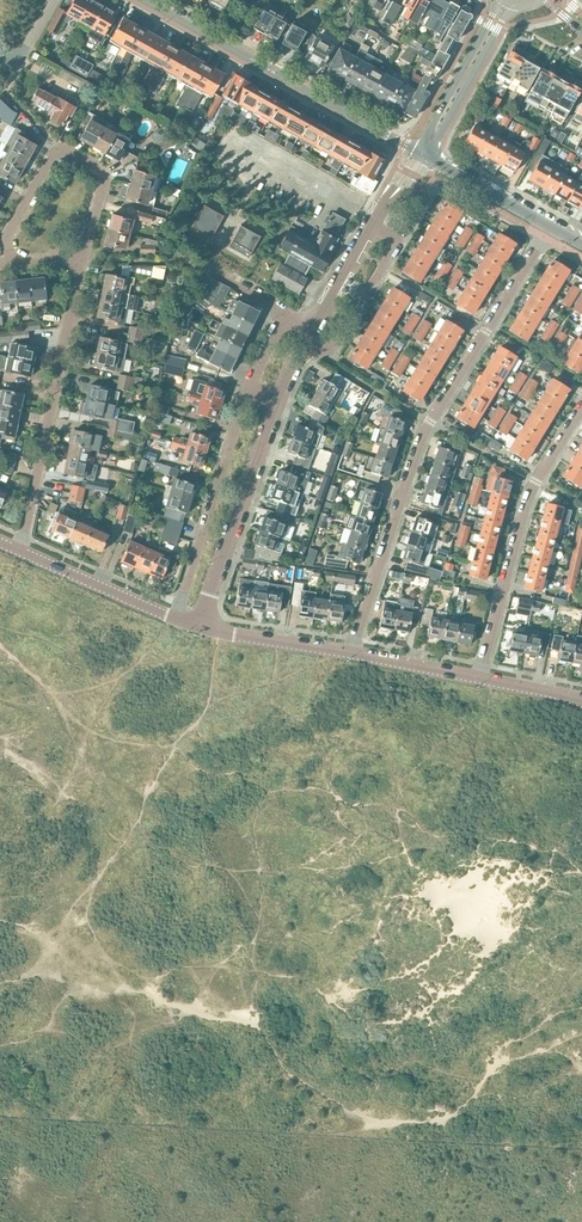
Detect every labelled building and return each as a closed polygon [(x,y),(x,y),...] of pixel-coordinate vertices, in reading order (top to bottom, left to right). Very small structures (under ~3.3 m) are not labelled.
[(58,8),(47,29),(56,34),(63,20),(68,22),(71,15),(79,19),(90,0),(74,0),(67,12),(58,8)] [(104,5),(94,0),(90,0),(79,19),(92,26),(104,5)] [(227,0),(208,0),(210,1),(209,3),(220,10),(221,8),(223,9),(227,0)] [(253,19),(265,0),(258,0),(254,7),(250,5),(245,14),(253,19)] [(365,0),(356,0),(354,5),(353,5),(342,23),(349,27),(364,2),(365,0)] [(421,0),(404,0),(402,3),(407,5),(399,18),(408,23),(421,0)] [(408,23),(414,26),(428,0),(421,0),(408,23)] [(446,1),(445,0),(431,0),(424,13),(428,15),(424,24),(431,28),(446,1)] [(446,36),(450,27),(447,26),(459,5),(461,1),(458,0),(452,0),(451,1),(449,0),(448,0),(447,2),(446,1),(431,28),(439,32),(446,36)] [(382,19),(388,22),(390,24),(401,5),(392,1),(392,2),(389,1),(385,8),(387,10),(382,19)] [(431,62),(442,68),(448,56),(444,53),(453,37),(457,40),(471,15),(471,14),(469,13),(471,9),(470,7),(465,4),(463,5),(450,27),(446,36),(435,55),(431,53),(429,57),(432,59),(431,62)] [(104,5),(92,26),(87,35),(99,42),(116,12),(104,5)] [(265,33),(277,12),(265,6),(254,27),(265,33)] [(360,10),(356,16),(362,20),(366,13),(360,10)] [(276,40),(283,29),(288,20),(288,19),(277,12),(265,33),(276,40)] [(110,65),(117,68),(140,27),(123,17),(111,38),(122,44),(110,65)] [(306,30),(288,20),(283,29),(288,31),(285,36),(281,43),(295,50),(306,30)] [(354,23),(351,29),(356,32),(358,28),(367,33),(369,29),(360,23),(359,26),(354,23)] [(156,36),(140,27),(117,68),(106,86),(114,91),(128,66),(126,65),(130,59),(129,58),(133,51),(145,57),(156,36)] [(370,28),(369,29),(367,33),(376,38),(378,33),(370,28)] [(148,91),(149,89),(161,66),(173,45),(156,36),(145,57),(142,61),(149,65),(148,67),(150,68),(142,81),(143,82),(141,87),(148,91)] [(408,45),(417,49),(419,50),(422,43),(408,36),(405,43),(408,45)] [(322,65),(332,47),(316,38),(306,56),(322,65)] [(386,48),(390,42),(383,39),(380,44),(386,48)] [(344,77),(356,57),(348,52),(352,46),(343,41),(328,69),(344,77)] [(371,65),(359,59),(362,53),(365,54),(369,46),(364,43),(356,57),(344,77),(359,85),(371,65)] [(178,76),(190,54),(173,45),(161,66),(149,89),(155,93),(164,78),(163,77),(167,69),(178,76)] [(417,49),(408,45),(406,48),(401,57),(411,62),(415,54),(415,53),(417,49)] [(508,88),(523,61),(517,57),(520,52),(512,47),(496,75),(505,80),(502,84),(508,88)] [(182,108),(184,103),(195,85),(206,63),(190,54),(178,76),(189,81),(176,105),(182,108)] [(526,56),(523,61),(508,88),(524,96),(527,92),(539,69),(530,65),(533,60),(526,56)] [(63,57),(60,62),(68,67),(71,62),(63,57)] [(374,94),(389,68),(390,65),(375,57),(371,65),(359,85),(374,94)] [(71,67),(79,72),(85,63),(76,58),(71,67)] [(442,68),(431,62),(425,58),(421,65),(427,69),(423,77),(414,73),(410,82),(414,84),(412,88),(416,90),(405,110),(404,112),(411,116),(413,114),(415,116),(429,91),(424,89),(431,77),(435,79),(442,68)] [(195,85),(184,103),(184,105),(193,110),(205,90),(212,94),(223,73),(206,63),(195,85)] [(389,102),(400,81),(392,76),(395,71),(389,68),(374,94),(389,102)] [(539,105),(556,75),(557,73),(549,68),(548,71),(543,68),(527,98),(539,105)] [(102,75),(93,70),(89,76),(99,81),(102,75)] [(238,103),(250,81),(235,73),(223,95),(238,103)] [(70,74),(66,80),(72,83),(76,77),(70,74)] [(552,112),(568,82),(569,79),(562,75),(560,78),(556,75),(539,105),(552,112)] [(253,111),(264,92),(256,87),(257,85),(250,81),(238,103),(253,111)] [(416,90),(412,88),(400,81),(389,102),(405,110),(416,90)] [(568,82),(552,112),(565,119),(581,87),(581,86),(574,82),(573,85),(568,82)] [(133,84),(129,90),(135,94),(139,88),(133,84)] [(85,94),(92,97),(97,89),(90,85),(85,94)] [(140,87),(135,95),(142,99),(147,91),(140,87)] [(75,106),(78,100),(68,94),(65,101),(55,95),(54,97),(38,88),(32,100),(53,112),(50,117),(61,123),(67,113),(70,115),(75,106)] [(253,111),(268,120),(279,100),(264,92),(253,111)] [(1,120),(4,121),(5,121),(6,121),(11,111),(14,113),(17,110),(0,94),(0,95),(0,119),(1,120)] [(217,94),(205,117),(210,120),(223,97),(217,94)] [(495,111),(498,106),(501,100),(496,97),(491,106),(492,106),(490,109),(495,111)] [(279,126),(283,128),(294,108),(279,100),(268,120),(269,120),(267,124),(277,130),(279,126)] [(223,103),(218,114),(222,116),(223,115),(229,119),(231,115),(234,109),(223,103)] [(576,114),(571,123),(581,128),(581,103),(576,114)] [(183,107),(178,118),(184,121),(190,111),(183,107)] [(309,117),(294,108),(283,128),(298,136),(309,117)] [(476,151),(486,132),(480,129),(482,125),(481,125),(487,114),(475,108),(469,119),(475,123),(463,144),(476,151)] [(93,145),(106,121),(93,114),(85,109),(79,121),(87,126),(80,138),(93,145)] [(257,117),(252,114),(246,126),(257,132),(260,127),(256,124),(257,123),(255,121),(257,117)] [(313,145),(324,125),(309,117),(298,136),(313,145)] [(505,117),(501,123),(507,126),(511,120),(505,117)] [(106,151),(118,128),(106,121),(93,145),(106,151)] [(518,123),(514,130),(519,133),(523,127),(518,123)] [(328,153),(339,133),(324,125),(313,145),(328,153)] [(6,144),(29,156),(33,149),(35,151),(38,146),(35,144),(26,139),(29,134),(15,126),(6,144)] [(174,135),(174,134),(164,126),(150,134),(157,145),(174,135)] [(132,135),(118,128),(106,151),(118,158),(128,140),(132,135)] [(268,128),(265,134),(275,139),(278,133),(268,128)] [(561,132),(554,128),(550,136),(557,140),(561,132)] [(499,139),(486,132),(476,151),(489,158),(499,139)] [(567,134),(562,132),(557,141),(562,144),(567,134)] [(354,142),(339,133),(328,153),(343,161),(354,142)] [(521,145),(514,142),(501,165),(514,172),(525,153),(528,148),(534,152),(542,136),(536,133),(531,142),(527,140),(523,141),(521,145)] [(178,141),(174,135),(157,145),(155,147),(159,154),(178,141)] [(195,137),(190,146),(198,151),(204,142),(195,137)] [(537,152),(542,155),(549,139),(543,137),(537,152)] [(501,165),(514,142),(510,139),(507,144),(499,139),(489,158),(501,165)] [(286,142),(284,147),(290,150),(293,146),(286,142)] [(358,170),(368,150),(354,142),(343,161),(358,170)] [(29,156),(6,144),(2,150),(7,152),(3,159),(21,170),(29,156)] [(304,149),(300,156),(305,158),(309,151),(304,149)] [(369,150),(368,150),(358,170),(356,172),(361,175),(359,179),(354,176),(350,183),(370,194),(378,181),(373,178),(384,158),(369,150)] [(570,152),(566,159),(572,162),(576,156),(570,152)] [(319,157),(316,163),(321,166),(324,161),(324,160),(319,157)] [(15,182),(21,170),(3,159),(0,158),(0,174),(15,182)] [(541,187),(551,169),(545,165),(547,161),(541,158),(529,180),(541,187)] [(130,183),(151,189),(155,175),(134,169),(130,183)] [(554,194),(564,175),(551,169),(541,187),(554,194)] [(566,201),(577,182),(564,175),(554,194),(566,201)] [(577,182),(566,201),(579,208),(581,203),(581,181),(579,180),(578,183),(577,182)] [(148,203),(151,189),(130,183),(126,198),(148,203)] [(173,188),(171,193),(177,196),(180,191),(173,188)] [(438,213),(455,224),(462,212),(445,202),(438,213)] [(212,237),(224,215),(205,204),(192,226),(212,237)] [(153,207),(151,214),(153,215),(165,218),(167,211),(153,207)] [(293,210),(288,221),(294,224),(294,223),(302,227),(305,221),(307,222),(310,217),(301,211),(299,214),(293,210)] [(153,215),(151,214),(138,211),(136,218),(151,222),(151,223),(162,226),(165,218),(153,215)] [(325,226),(336,232),(344,218),(333,213),(329,211),(322,224),(325,226)] [(455,224),(438,213),(431,225),(448,236),(455,224)] [(109,228),(130,234),(132,227),(134,227),(136,221),(133,220),(113,214),(109,228)] [(249,258),(261,236),(241,225),(229,247),(249,258)] [(448,236),(431,225),(424,237),(441,247),(448,236)] [(473,231),(465,226),(462,231),(470,236),(473,231)] [(128,241),(130,234),(109,228),(105,241),(105,242),(104,245),(111,247),(112,244),(126,247),(129,247),(130,241),(128,241)] [(272,278),(299,293),(308,277),(305,275),(310,264),(322,271),(332,253),(329,251),(337,237),(322,229),(315,243),(289,229),(279,247),(290,253),(284,264),(280,262),(272,278)] [(466,243),(470,236),(462,231),(458,238),(466,243)] [(481,243),(485,238),(477,233),(473,238),(481,243)] [(492,246),(508,256),(516,244),(499,234),(492,246)] [(157,245),(157,241),(145,237),(145,244),(140,244),(140,252),(155,252),(155,245),(157,245)] [(417,248),(434,258),(441,247),(424,237),(417,248)] [(462,249),(466,243),(458,238),(454,244),(462,249)] [(477,251),(481,243),(473,238),(469,246),(477,251)] [(474,256),(477,251),(469,246),(466,251),(474,256)] [(508,256),(492,246),(485,258),(501,268),(508,256)] [(426,270),(434,258),(417,248),(410,260),(426,270)] [(501,268),(485,258),(478,269),(494,279),(501,268)] [(419,282),(426,270),(410,260),(402,272),(419,282)] [(546,272),(562,283),(569,271),(553,260),(546,272)] [(449,271),(452,265),(444,261),(441,266),(449,271)] [(103,290),(123,294),(129,295),(131,285),(133,285),(136,275),(151,278),(163,280),(165,266),(153,266),(123,266),(121,274),(113,272),(111,277),(105,275),(105,276),(102,275),(101,280),(104,281),(103,290)] [(444,278),(449,271),(441,266),(436,273),(444,278)] [(460,278),(464,273),(456,268),(452,273),(460,278)] [(494,279),(478,269),(470,281),(487,291),(494,279)] [(555,294),(562,283),(546,272),(538,284),(555,294)] [(441,284),(444,278),(436,273),(433,278),(441,284)] [(456,285),(460,278),(452,273),(448,280),(456,285)] [(30,280),(32,301),(40,300),(40,302),(46,301),(45,285),(48,285),(47,278),(30,280)] [(197,292),(199,293),(211,303),(216,307),(225,296),(229,288),(208,278),(197,292)] [(17,302),(32,301),(30,280),(15,281),(17,302)] [(456,285),(448,280),(445,286),(452,291),(456,285)] [(2,325),(1,312),(11,310),(10,303),(17,302),(15,281),(1,283),(3,304),(0,304),(1,310),(0,310),(0,325),(2,325)] [(463,293),(480,303),(487,291),(470,281),(463,293)] [(531,296),(547,306),(555,294),(538,284),(531,296)] [(577,295),(580,290),(572,285),(569,290),(577,295)] [(385,300),(402,310),(409,298),(393,288),(385,300)] [(103,290),(100,304),(126,309),(129,295),(123,294),(103,290)] [(573,302),(577,295),(569,290),(565,297),(573,302)] [(428,304),(432,298),(421,291),(417,297),(428,304)] [(211,303),(199,293),(194,299),(206,309),(211,303)] [(473,314),(480,303),(463,293),(456,304),(473,314)] [(540,318),(547,306),(531,296),(524,308),(540,318)] [(573,302),(565,297),(561,303),(569,308),(573,302)] [(235,309),(232,315),(251,325),(254,326),(262,309),(245,300),(243,305),(233,300),(230,307),(235,309)] [(394,322),(402,310),(385,300),(378,312),(394,322)] [(126,309),(100,304),(97,318),(117,322),(117,324),(124,325),(127,309),(126,309)] [(581,312),(581,308),(576,304),(573,310),(581,314),(581,312)] [(199,325),(204,315),(192,307),(187,319),(199,325)] [(533,329),(540,318),(524,308),(517,319),(533,329)] [(378,312),(371,323),(387,333),(394,322),(378,312)] [(417,323),(420,317),(412,312),(409,318),(417,323)] [(251,325),(232,315),(230,320),(224,318),(221,325),(245,337),(251,325)] [(176,318),(171,337),(179,339),(184,321),(176,318)] [(413,330),(417,323),(409,318),(405,325),(413,330)] [(526,341),(533,329),(517,319),(510,331),(526,341)] [(239,349),(245,337),(221,325),(216,322),(212,320),(208,326),(217,331),(214,336),(220,339),(239,349)] [(429,330),(432,324),(424,320),(421,325),(429,330)] [(556,330),(559,325),(551,320),(548,325),(556,330)] [(439,333),(455,342),(462,331),(446,321),(439,333)] [(28,330),(35,329),(34,322),(21,323),(21,331),(28,331),(28,330)] [(387,333),(371,323),(364,335),(380,345),(387,333)] [(413,330),(405,325),(401,330),(409,335),(413,330)] [(424,337),(429,330),(421,325),(416,332),(424,337)] [(551,337),(556,330),(548,325),(543,332),(551,337)] [(128,335),(143,338),(145,330),(130,327),(128,335)] [(567,337),(571,331),(562,327),(559,332),(567,337)] [(189,342),(198,345),(204,334),(195,330),(189,342)] [(28,331),(21,331),(0,333),(0,342),(29,340),(28,331)] [(421,342),(424,337),(416,332),(413,337),(421,342)] [(548,342),(551,337),(543,332),(540,337),(548,342)] [(563,344),(567,337),(559,332),(555,339),(563,344)] [(455,342),(439,333),(432,344),(448,354),(455,342)] [(141,344),(143,338),(128,335),(127,341),(141,344)] [(357,346),(373,356),(380,345),(364,335),(357,346)] [(96,353),(124,358),(125,359),(128,344),(99,338),(96,353)] [(239,349),(220,339),(218,344),(212,342),(209,348),(236,361),(234,360),(239,349)] [(563,344),(555,339),(551,345),(560,349),(563,344)] [(577,340),(570,352),(581,359),(581,343),(577,340)] [(194,352),(198,345),(189,342),(186,348),(194,352)] [(11,343),(8,357),(33,362),(34,360),(35,360),(36,355),(35,355),(36,348),(11,343)] [(432,344),(424,356),(441,366),(448,354),(432,344)] [(366,368),(373,356),(357,346),(350,358),(366,368)] [(399,352),(391,347),(388,352),(396,357),(399,352)] [(492,359),(509,369),(516,357),(500,347),(492,359)] [(236,361),(209,348),(207,353),(199,349),(196,356),(209,363),(230,373),(236,361)] [(391,365),(396,357),(388,352),(383,360),(391,365)] [(581,369),(581,359),(570,352),(563,363),(579,374),(581,369)] [(93,366),(121,372),(122,366),(124,358),(96,353),(95,361),(91,360),(90,365),(93,366)] [(407,364),(411,359),(403,354),(399,360),(407,364)] [(33,362),(8,357),(0,355),(0,371),(9,373),(30,377),(33,362)] [(164,364),(183,369),(185,360),(166,356),(164,364)] [(424,356),(417,367),(434,377),(441,366),(424,356)] [(509,369),(492,359),(485,370),(501,381),(509,369)] [(391,365),(383,360),(380,365),(388,370),(391,365)] [(403,372),(407,364),(399,360),(395,367),(403,372)] [(549,373),(552,367),(542,361),(539,367),(549,373)] [(181,376),(183,369),(164,364),(162,371),(181,376)] [(399,377),(403,372),(395,367),(392,372),(399,377)] [(410,379),(427,389),(434,377),(417,367),(410,379)] [(501,381),(485,370),(478,382),(494,392),(501,381)] [(314,373),(310,371),(304,381),(309,383),(314,373)] [(524,382),(527,376),(519,371),(516,377),(524,382)] [(380,385),(384,379),(373,373),(370,379),(380,385)] [(118,382),(133,385),(135,378),(119,374),(118,382)] [(519,389),(524,382),(516,377),(511,384),(519,389)] [(539,383),(530,378),(527,384),(535,389),(539,383)] [(189,390),(187,395),(201,400),(220,406),(224,391),(206,386),(206,384),(205,382),(204,382),(196,379),(196,380),(194,379),(193,380),(190,390),(189,390)] [(419,401),(427,389),(410,379),(403,391),(419,401)] [(346,394),(323,380),(322,381),(320,381),(318,385),(319,387),(316,393),(332,402),(339,406),(346,394)] [(545,392),(562,402),(569,390),(553,380),(545,392)] [(131,392),(133,385),(118,382),(116,388),(131,392)] [(478,382),(471,394),(487,404),(494,392),(478,382)] [(115,406),(118,392),(107,389),(108,386),(97,384),(96,387),(89,385),(86,400),(115,406)] [(516,394),(519,389),(511,384),(508,389),(516,394)] [(531,396),(535,389),(527,384),(523,391),(531,396)] [(21,409),(22,401),(26,401),(27,396),(24,395),(3,391),(3,392),(0,391),(0,405),(21,409)] [(527,401),(531,396),(523,391),(519,397),(527,401)] [(562,402),(545,392),(538,403),(555,413),(562,402)] [(325,415),(332,402),(316,393),(312,398),(310,398),(308,402),(309,404),(308,405),(315,410),(311,418),(323,426),(329,417),(325,415)] [(487,404),(471,394),(463,405),(480,415),(487,404)] [(201,400),(187,395),(185,401),(192,403),(191,405),(198,407),(196,414),(216,420),(220,406),(201,400)] [(116,406),(115,406),(86,400),(85,404),(82,403),(80,412),(83,413),(110,419),(108,429),(123,432),(132,434),(135,422),(114,418),(116,406)] [(384,430),(401,435),(405,421),(400,419),(403,412),(383,400),(379,414),(389,417),(384,430)] [(167,416),(170,407),(156,402),(152,411),(167,416)] [(555,413),(538,403),(531,415),(547,425),(555,413)] [(21,409),(0,405),(0,419),(18,423),(21,409)] [(473,427),(480,415),(463,405),(456,417),(473,427)] [(354,406),(350,413),(356,417),(360,410),(354,406)] [(503,416),(506,411),(498,406),(495,412),(503,416)] [(167,416),(152,411),(150,419),(169,425),(172,417),(167,416)] [(363,411),(359,418),(365,422),(369,414),(363,411)] [(498,424),(503,416),(495,412),(490,419),(498,424)] [(356,417),(350,413),(347,419),(353,423),(356,417)] [(517,418),(509,413),(506,418),(514,423),(517,418)] [(547,425),(531,415),(524,427),(540,437),(547,425)] [(292,439),(315,447),(318,448),(322,435),(321,434),(324,428),(323,427),(323,426),(311,418),(305,428),(297,425),(296,427),(294,427),(292,431),(294,433),(292,439)] [(365,422),(359,418),(356,424),(362,428),(365,422)] [(510,431),(514,423),(506,418),(501,426),(510,431)] [(1,439),(7,439),(14,440),(15,437),(18,423),(0,419),(0,444),(1,439)] [(495,429),(498,424),(490,419),(487,424),(495,429)] [(506,436),(510,431),(501,426),(498,431),(506,436)] [(517,437),(517,438),(533,448),(540,437),(524,427),(519,434),(515,431),(513,434),(517,437)] [(121,439),(123,432),(108,429),(106,436),(121,439)] [(401,435),(384,430),(379,429),(375,442),(380,444),(396,449),(401,435)] [(98,452),(101,437),(73,431),(71,437),(70,437),(68,443),(70,444),(70,445),(90,450),(98,452)] [(174,436),(172,442),(186,446),(206,452),(210,438),(190,432),(188,439),(181,437),(180,438),(174,436)] [(490,439),(483,435),(479,442),(485,446),(490,439)] [(491,438),(491,439),(487,446),(486,447),(496,453),(502,444),(491,438)] [(526,460),(533,448),(517,438),(509,450),(526,460)] [(307,468),(315,447),(292,439),(290,445),(288,445),(286,449),(288,451),(287,453),(296,456),(293,464),(307,468)] [(344,448),(351,450),(353,443),(347,441),(344,448)] [(186,446),(172,442),(170,448),(177,449),(176,452),(184,454),(182,461),(201,467),(206,452),(186,446)] [(434,461),(455,467),(462,446),(447,442),(445,449),(439,447),(434,461)] [(375,458),(391,464),(396,449),(380,444),(375,458)] [(66,459),(93,465),(93,464),(88,463),(89,456),(98,458),(98,456),(106,459),(107,454),(69,445),(66,459)] [(334,446),(332,453),(339,455),(341,448),(334,446)] [(349,457),(351,450),(344,448),(342,455),(349,457)] [(142,459),(155,463),(157,454),(145,451),(142,459)] [(339,455),(332,453),(330,460),(336,462),(339,455)] [(578,453),(571,464),(581,471),(581,456),(578,453)] [(387,478),(391,464),(375,458),(375,459),(368,456),(364,466),(359,465),(356,475),(361,476),(378,482),(380,475),(387,478)] [(93,465),(66,459),(63,473),(85,478),(85,477),(87,478),(88,472),(91,473),(93,465)] [(141,460),(138,469),(144,471),(147,462),(141,460)] [(430,475),(446,480),(450,481),(455,467),(434,461),(430,475)] [(131,462),(130,470),(136,471),(138,463),(131,462)] [(176,477),(178,469),(156,463),(153,470),(176,477)] [(465,463),(462,470),(472,473),(474,467),(471,465),(465,463)] [(2,472),(11,474),(12,466),(0,464),(0,477),(2,472)] [(581,482),(581,471),(571,464),(563,476),(580,486),(581,482)] [(507,496),(511,482),(502,479),(505,469),(493,465),(486,491),(492,492),(507,496)] [(290,474),(280,471),(280,473),(277,474),(275,477),(278,479),(276,485),(303,494),(310,473),(292,467),(290,474)] [(472,473),(462,470),(460,477),(470,480),(472,473)] [(441,494),(446,480),(430,475),(425,489),(441,494)] [(167,485),(165,491),(170,493),(191,499),(195,485),(175,479),(175,480),(173,479),(170,486),(167,485)] [(87,480),(85,488),(108,492),(109,485),(87,480)] [(361,502),(377,507),(381,493),(375,491),(377,485),(360,480),(355,493),(363,495),(361,502)] [(481,492),(483,486),(474,483),(472,489),(481,492)] [(70,492),(84,495),(85,488),(71,485),(70,492)] [(303,494),(276,485),(274,490),(271,491),(270,495),(271,496),(271,498),(279,501),(275,512),(290,517),(291,514),(295,516),(303,494)] [(331,485),(329,492),(336,494),(338,487),(331,485)] [(437,508),(441,494),(425,489),(420,503),(437,508)] [(478,500),(481,492),(472,489),(470,498),(478,500)] [(187,513),(191,499),(170,493),(165,491),(163,498),(166,499),(164,506),(167,506),(164,516),(178,521),(182,511),(187,513)] [(463,502),(466,495),(456,491),(454,499),(461,501),(463,502)] [(82,503),(84,495),(70,492),(68,500),(82,503)] [(336,494),(329,492),(326,499),(333,501),(336,494)] [(503,510),(507,496),(492,492),(488,506),(503,510)] [(477,506),(478,500),(470,498),(468,504),(477,506)] [(323,501),(316,499),(314,505),(320,508),(323,501)] [(461,501),(454,499),(452,505),(458,507),(461,501)] [(377,507),(361,502),(356,516),(372,521),(377,507)] [(124,520),(125,519),(128,506),(119,504),(116,518),(124,520)] [(543,518),(558,522),(562,508),(547,504),(543,518)] [(503,510),(488,506),(484,520),(499,524),(503,510)] [(52,531),(68,538),(75,522),(77,516),(78,514),(62,507),(59,514),(52,531)] [(287,525),(290,517),(275,512),(267,510),(264,517),(264,518),(261,518),(260,523),(262,525),(260,530),(278,537),(284,539),(289,526),(287,525)] [(319,520),(326,522),(328,515),(322,513),(319,520)] [(416,517),(411,531),(427,536),(432,523),(438,525),(440,518),(424,513),(423,519),(416,517)] [(165,526),(179,530),(182,522),(178,521),(164,516),(156,514),(153,521),(165,525),(165,526)] [(85,520),(77,516),(75,522),(68,538),(84,545),(91,529),(93,523),(85,520)] [(131,533),(136,518),(128,516),(124,531),(131,533)] [(372,521),(356,516),(351,530),(367,536),(372,521)] [(539,532),(555,536),(558,522),(543,518),(539,532)] [(323,529),(326,522),(319,520),(317,527),(323,529)] [(499,524),(484,520),(480,534),(496,538),(499,524)] [(468,533),(470,527),(461,524),(460,530),(468,533)] [(163,533),(177,538),(179,530),(165,526),(163,533)] [(107,536),(91,529),(84,545),(100,552),(107,536)] [(255,557),(265,559),(279,561),(281,553),(273,550),(278,537),(260,530),(258,535),(255,536),(253,541),(255,542),(255,544),(254,549),(256,550),(255,557)] [(367,536),(351,530),(347,544),(363,550),(367,536)] [(466,542),(468,533),(460,530),(457,539),(466,542)] [(433,543),(434,539),(427,536),(411,531),(407,545),(423,550),(427,552),(430,553),(433,543)] [(551,550),(555,536),(539,532),(536,546),(551,550)] [(175,544),(177,538),(163,533),(161,539),(175,544)] [(443,534),(441,541),(448,543),(450,536),(443,534)] [(496,538),(480,534),(476,548),(492,552),(496,538)] [(300,545),(307,547),(309,540),(302,537),(300,545)] [(464,548),(466,542),(457,539),(455,545),(464,548)] [(134,567),(143,547),(129,541),(121,561),(134,567)] [(358,564),(363,550),(347,544),(342,558),(332,554),(332,555),(326,554),(323,565),(345,568),(348,560),(358,564)] [(304,554),(307,547),(300,545),(297,552),(304,554)] [(427,552),(423,550),(407,545),(402,559),(408,561),(405,570),(410,571),(427,575),(429,567),(423,565),(427,552)] [(547,564),(551,550),(536,546),(532,560),(547,564)] [(156,553),(143,547),(134,567),(148,573),(156,553)] [(317,551),(310,548),(305,563),(312,565),(317,551)] [(449,552),(438,548),(436,554),(447,558),(449,552)] [(473,561),(488,566),(492,552),(476,548),(473,561)] [(581,554),(581,551),(573,549),(572,555),(581,558),(581,554)] [(170,559),(156,553),(148,573),(161,579),(170,559)] [(257,561),(256,569),(263,570),(265,561),(264,561),(265,559),(255,557),(255,561),(257,561)] [(257,561),(255,561),(243,559),(241,567),(256,569),(257,561)] [(543,578),(547,564),(532,560),(528,574),(543,578)] [(484,580),(488,566),(473,561),(469,575),(484,580)] [(454,579),(456,572),(452,571),(454,565),(446,562),(442,576),(454,579)] [(287,565),(279,564),(271,563),(271,570),(286,573),(287,565)] [(578,572),(578,569),(570,567),(569,570),(568,574),(577,575),(578,572)] [(312,569),(311,576),(318,577),(320,570),(312,569)] [(392,571),(390,578),(404,581),(404,580),(405,573),(392,571)] [(332,581),(334,573),(326,572),(325,579),(332,581)] [(355,576),(334,573),(332,581),(354,584),(355,576)] [(539,592),(543,578),(528,574),(524,588),(539,592)] [(312,618),(315,599),(301,597),(303,583),(294,582),(291,605),(299,606),(298,615),(312,618)] [(451,591),(452,584),(443,582),(442,589),(451,591)] [(268,584),(267,591),(264,610),(279,612),(280,603),(288,604),(291,587),(268,584)] [(573,594),(574,587),(566,585),(564,591),(573,594)] [(250,608),(253,589),(238,587),(235,606),(250,608)] [(464,598),(466,589),(459,588),(457,594),(464,596),(464,598)] [(264,610),(267,591),(253,589),(250,608),(264,610)] [(481,593),(466,589),(464,598),(479,601),(481,593)] [(329,601),(326,620),(345,623),(346,612),(342,612),(344,603),(345,596),(331,594),(330,601),(329,601)] [(566,600),(554,597),(552,603),(564,606),(566,600)] [(532,610),(533,604),(533,601),(519,598),(517,607),(532,610)] [(329,601),(315,599),(312,618),(326,620),(329,601)] [(394,630),(399,603),(385,600),(383,608),(379,627),(394,630)] [(413,606),(399,603),(394,630),(408,632),(410,623),(418,625),(421,611),(417,610),(418,607),(413,606)] [(558,608),(558,615),(572,616),(572,609),(558,608)] [(441,639),(445,620),(446,612),(438,611),(437,619),(431,617),(432,612),(423,611),(421,625),(429,627),(427,636),(441,639)] [(455,642),(459,623),(445,620),(441,639),(455,642)] [(473,626),(459,623),(455,642),(470,645),(473,626)] [(524,653),(527,634),(513,632),(509,650),(524,653)] [(540,637),(527,634),(524,653),(538,656),(540,646),(547,648),(550,634),(541,632),(540,637)] [(558,660),(572,662),(575,644),(561,641),(562,637),(554,635),(551,649),(559,650),(558,660)] [(575,644),(572,662),(581,664),(581,636),(577,636),(575,644)]
